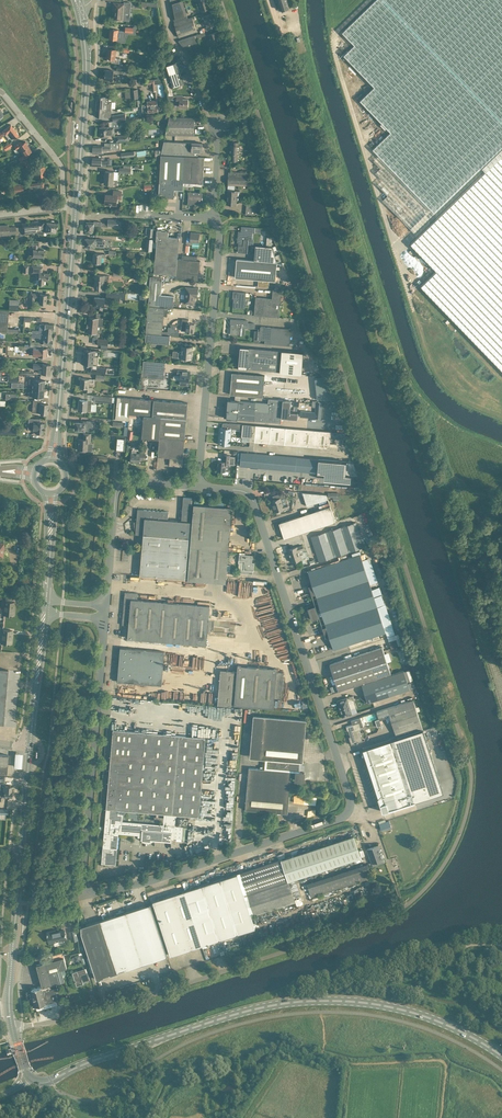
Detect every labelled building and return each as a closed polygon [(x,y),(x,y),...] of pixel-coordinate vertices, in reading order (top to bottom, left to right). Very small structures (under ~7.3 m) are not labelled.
[(171,4),(174,19),(175,22),(188,18),(187,15),(182,0),(181,0),(178,1),(171,3),(171,4)] [(202,10),(201,11),(202,13),(207,11),(206,9),(210,8),(208,0),(198,0),(202,10)] [(282,10),(289,7),(287,0),(279,0),(282,10)] [(343,32),(354,45),(344,55),(375,86),(360,100),(365,105),(382,123),(380,124),(385,129),(387,128),(390,132),(501,26),(501,0),(376,0),(343,32)] [(113,2),(113,6),(115,6),(114,19),(123,19),(125,3),(113,2)] [(212,13),(203,15),(208,31),(214,29),(213,25),(216,24),(212,13)] [(175,22),(174,22),(179,37),(197,31),(192,17),(188,18),(175,22)] [(372,150),(376,154),(379,156),(373,161),(375,162),(380,168),(375,173),(377,174),(382,180),(377,184),(379,186),(388,195),(383,200),(384,202),(414,232),(483,165),(488,169),(411,242),(435,268),(437,270),(420,285),(501,369),(501,26),(390,132),(389,133),(374,148),(372,150)] [(110,28),(109,38),(118,39),(119,29),(110,28)] [(208,31),(200,33),(201,37),(207,34),(210,43),(210,44),(210,45),(211,45),(211,46),(212,46),(213,47),(214,46),(215,45),(222,43),(218,31),(213,33),(209,34),(208,31)] [(178,40),(189,54),(200,50),(195,35),(178,40)] [(112,62),(119,63),(120,58),(115,57),(116,49),(108,48),(107,58),(108,58),(107,61),(112,61),(112,62)] [(176,62),(164,66),(171,87),(183,83),(176,62)] [(231,62),(219,65),(221,70),(225,69),(226,70),(220,72),(221,75),(233,71),(231,66),(232,66),(231,62)] [(120,81),(120,76),(113,75),(114,70),(105,70),(105,79),(109,79),(109,80),(120,81)] [(212,74),(205,75),(207,83),(214,82),(212,74)] [(230,75),(222,78),(226,90),(227,90),(228,93),(234,91),(234,88),(230,75)] [(97,102),(96,109),(100,109),(100,111),(104,111),(108,111),(108,110),(111,110),(111,109),(112,104),(112,102),(112,101),(109,101),(109,96),(105,96),(98,95),(97,95),(97,102)] [(183,95),(177,95),(168,95),(168,99),(176,99),(176,102),(179,102),(179,106),(188,106),(188,99),(183,99),(183,95)] [(145,104),(142,104),(142,110),(142,112),(158,111),(158,105),(157,100),(147,101),(147,104),(145,104)] [(169,119),(166,135),(189,135),(194,135),(194,117),(189,117),(184,117),(181,117),(173,117),(174,112),(171,112),(169,117),(169,119)] [(2,131),(0,132),(0,137),(3,135),(7,140),(10,137),(12,140),(19,135),(11,124),(2,131)] [(108,127),(100,127),(101,137),(109,136),(109,135),(115,134),(114,126),(108,127)] [(14,145),(18,152),(21,150),(28,146),(25,141),(22,143),(20,141),(14,145)] [(164,141),(161,154),(185,156),(198,156),(198,151),(202,151),(203,143),(197,142),(164,141)] [(231,153),(231,160),(238,161),(238,154),(239,154),(240,145),(238,145),(239,142),(232,141),(232,145),(230,144),(230,153),(231,153)] [(102,146),(98,146),(93,145),(93,153),(102,153),(102,150),(111,150),(111,149),(116,149),(116,143),(111,143),(111,146),(102,146)] [(31,151),(28,146),(21,150),(18,152),(16,153),(18,157),(21,161),(29,155),(28,153),(31,151)] [(160,177),(159,194),(165,194),(165,197),(174,197),(174,189),(183,190),(183,185),(184,182),(185,156),(161,154),(160,177)] [(184,182),(183,185),(202,187),(202,183),(203,183),(204,157),(198,156),(185,156),(184,182)] [(27,158),(22,162),(24,164),(25,164),(27,168),(32,165),(27,158)] [(44,166),(33,167),(34,177),(45,175),(44,166)] [(105,171),(104,183),(113,184),(117,184),(117,180),(113,179),(114,171),(105,171)] [(249,186),(249,177),(252,177),(252,173),(248,172),(242,172),(242,171),(240,171),(240,172),(230,171),(230,176),(228,176),(228,184),(233,185),(249,186)] [(43,182),(28,184),(29,190),(33,189),(33,191),(38,191),(38,197),(46,196),(46,192),(47,192),(47,186),(43,186),(43,182)] [(106,194),(105,204),(117,205),(117,198),(121,199),(122,191),(114,190),(113,195),(106,194)] [(227,190),(227,204),(236,204),(236,200),(240,200),(240,191),(237,190),(235,190),(227,190)] [(189,192),(188,204),(194,204),(194,205),(195,205),(195,204),(198,204),(199,203),(202,203),(202,192),(189,192)] [(256,204),(252,203),(247,203),(246,214),(255,215),(256,204)] [(20,234),(20,241),(24,241),(23,234),(37,233),(37,235),(43,235),(43,231),(55,232),(55,231),(57,231),(57,222),(47,221),(22,223),(22,226),(19,226),(20,234)] [(94,222),(87,221),(86,228),(85,228),(85,230),(86,230),(86,231),(94,232),(94,225),(105,226),(105,222),(102,222),(94,221),(94,222)] [(1,225),(2,238),(6,237),(6,234),(16,233),(17,241),(20,241),(20,234),(19,226),(9,227),(8,224),(1,225)] [(247,231),(238,231),(237,242),(239,242),(238,252),(247,252),(248,238),(254,238),(254,233),(255,233),(255,227),(247,226),(247,231)] [(146,233),(148,233),(148,236),(153,236),(154,228),(147,227),(146,233)] [(156,256),(154,272),(176,274),(177,258),(179,237),(177,237),(168,236),(169,230),(157,229),(156,238),(157,238),(156,248),(156,256)] [(192,242),(194,242),(199,242),(200,233),(191,232),(190,236),(187,235),(186,244),(192,244),(192,242)] [(85,239),(85,241),(86,241),(85,246),(103,247),(104,247),(105,247),(105,243),(103,243),(103,239),(95,238),(86,238),(86,239),(85,239)] [(32,242),(32,245),(33,245),(33,249),(33,256),(43,257),(44,249),(36,249),(36,245),(39,246),(39,242),(32,242)] [(258,256),(258,260),(277,262),(272,246),(256,245),(255,256),(258,256)] [(102,253),(100,253),(94,253),(93,262),(101,263),(102,256),(105,257),(106,254),(102,253)] [(179,258),(178,278),(198,280),(200,260),(197,260),(197,256),(182,254),(182,259),(179,258)] [(258,286),(269,287),(269,280),(275,280),(277,262),(237,258),(235,277),(258,279),(258,286)] [(31,265),(31,273),(39,273),(38,284),(44,284),(44,280),(48,280),(49,272),(42,272),(43,266),(37,265),(31,265)] [(97,274),(96,288),(99,288),(99,290),(104,291),(105,291),(106,279),(109,279),(110,275),(102,275),(97,274)] [(163,277),(150,276),(149,294),(148,305),(160,306),(160,305),(173,307),(174,296),(161,294),(163,277)] [(198,288),(192,287),(186,287),(184,303),(194,304),(195,294),(197,294),(198,288)] [(256,296),(254,315),(279,317),(281,294),(293,295),(294,290),(273,289),(272,298),(256,296)] [(233,291),(232,298),(234,298),(233,307),(245,308),(246,296),(246,292),(233,291)] [(30,292),(29,308),(39,309),(39,306),(34,306),(35,298),(39,298),(39,303),(46,304),(47,294),(30,292)] [(120,300),(120,298),(125,298),(125,293),(120,292),(120,294),(112,293),(112,300),(120,300)] [(95,297),(94,305),(97,305),(97,310),(102,310),(103,306),(104,306),(105,298),(95,297)] [(148,305),(146,333),(162,334),(164,313),(167,314),(168,307),(160,306),(148,305)] [(7,332),(7,328),(8,321),(8,312),(8,310),(0,309),(0,331),(7,332)] [(88,323),(87,327),(88,327),(87,332),(97,333),(98,325),(103,326),(104,313),(97,313),(96,317),(89,316),(88,323)] [(189,319),(182,318),(181,330),(194,331),(195,323),(189,323),(189,319)] [(248,320),(231,318),(230,325),(231,325),(230,334),(241,335),(241,327),(247,328),(248,320)] [(45,323),(45,324),(40,323),(39,330),(32,330),(32,333),(34,333),(52,334),(52,329),(53,329),(54,324),(48,324),(48,323),(45,323)] [(166,331),(165,334),(170,335),(179,336),(179,331),(175,330),(176,325),(171,325),(171,327),(168,327),(168,331),(166,331)] [(254,339),(253,342),(259,343),(259,339),(265,340),(265,343),(271,344),(290,345),(291,328),(272,327),(261,326),(260,329),(260,330),(258,330),(257,339),(254,339)] [(51,339),(52,334),(34,333),(33,336),(40,337),(39,340),(43,340),(43,343),(47,344),(52,344),(52,340),(52,339),(51,339)] [(165,334),(162,334),(146,333),(145,341),(170,344),(170,335),(165,334)] [(178,352),(178,357),(192,359),(192,357),(192,355),(192,354),(192,353),(191,353),(192,346),(182,345),(182,351),(180,351),(179,352),(178,352)] [(46,352),(46,348),(41,347),(33,346),(32,355),(39,355),(38,356),(46,356),(46,355),(47,355),(47,353),(46,352)] [(238,366),(238,367),(280,371),(280,372),(303,374),(305,352),(240,346),(240,348),(241,348),(240,355),(241,355),(241,359),(240,359),(239,366),(238,366)] [(83,363),(83,364),(85,364),(85,365),(89,365),(89,364),(94,365),(94,356),(99,356),(99,350),(84,349),(84,358),(82,358),(82,362),(83,363)] [(144,360),(142,376),(141,387),(147,387),(147,386),(169,387),(169,381),(165,377),(164,377),(165,362),(144,360)] [(51,364),(45,364),(42,363),(42,364),(33,363),(33,368),(41,369),(41,373),(50,374),(51,364)] [(177,370),(177,374),(180,375),(180,380),(180,384),(184,385),(189,385),(189,384),(189,381),(190,381),(190,374),(184,373),(184,370),(177,370)] [(230,394),(236,394),(263,397),(265,375),(232,372),(230,394)] [(32,383),(32,387),(44,388),(45,380),(44,380),(34,379),(34,378),(29,378),(29,383),(32,383)] [(94,379),(87,378),(81,378),(81,386),(84,387),(84,390),(92,391),(93,387),(89,386),(90,382),(94,382),(94,379)] [(43,397),(44,388),(32,387),(31,391),(28,391),(28,396),(33,397),(33,396),(43,397)] [(116,413),(115,419),(129,420),(129,417),(130,414),(138,415),(144,415),(161,417),(173,418),(186,419),(188,402),(154,399),(131,397),(117,396),(116,413)] [(281,417),(282,417),(283,400),(275,399),(268,398),(268,403),(233,400),(233,401),(228,400),(226,418),(281,422),(281,417)] [(88,400),(80,399),(79,406),(78,406),(78,408),(79,409),(91,411),(92,400),(88,400)] [(40,400),(33,400),(32,412),(48,413),(48,404),(40,403),(40,400)] [(283,400),(282,417),(297,418),(298,412),(290,412),(291,405),(293,405),(293,406),(299,406),(300,401),(293,401),(291,401),(291,400),(283,400)] [(321,418),(323,402),(316,401),(315,412),(301,410),(300,416),(321,418)] [(144,415),(142,437),(159,439),(160,436),(161,417),(144,415)] [(35,432),(38,433),(43,433),(44,422),(40,422),(40,418),(29,417),(28,429),(35,430),(35,432)] [(159,439),(158,456),(170,457),(169,465),(182,467),(184,443),(186,419),(173,418),(161,417),(160,436),(159,439)] [(75,426),(75,428),(76,429),(85,430),(88,430),(88,425),(92,425),(93,421),(87,421),(81,421),(81,422),(76,422),(76,425),(75,426)] [(242,437),(241,440),(250,441),(254,441),(273,443),(275,426),(256,425),(243,424),(242,437)] [(275,426),(273,443),(292,445),(293,428),(275,426)] [(230,443),(231,428),(221,427),(220,444),(230,445),(230,444),(231,444),(230,443)] [(293,428),(292,445),(311,446),(312,429),(293,428)] [(312,429),(311,446),(329,448),(331,431),(312,429)] [(92,433),(90,433),(84,433),(84,438),(78,438),(78,442),(79,442),(79,444),(78,449),(81,449),(81,450),(87,450),(88,443),(91,443),(92,433)] [(116,436),(115,450),(125,451),(126,437),(116,436)] [(132,453),(131,453),(131,461),(138,462),(138,463),(139,463),(140,459),(144,459),(144,452),(140,452),(140,453),(136,453),(137,450),(132,449),(132,453)] [(241,452),(240,465),(325,473),(324,479),(351,482),(351,474),(346,474),(347,461),(241,452)] [(218,461),(218,470),(225,471),(225,470),(228,471),(229,469),(229,468),(229,466),(229,465),(230,465),(230,464),(234,464),(235,456),(230,456),(230,455),(224,454),(223,461),(218,461)] [(304,491),(309,505),(330,498),(330,496),(329,492),(304,491)] [(275,499),(272,500),(275,511),(276,511),(280,509),(281,509),(284,508),(289,506),(288,503),(283,504),(280,497),(286,496),(283,492),(273,495),(275,499)] [(136,534),(143,535),(189,539),(192,498),(183,497),(182,520),(168,519),(169,511),(138,509),(136,534)] [(194,504),(194,509),(188,579),(226,582),(232,507),(194,504)] [(330,506),(279,522),(284,538),(335,521),(330,506)] [(311,536),(319,561),(364,547),(356,522),(311,536)] [(186,579),(189,539),(143,535),(140,575),(186,579)] [(292,562),(297,560),(301,559),(299,551),(304,549),(302,545),(297,547),(297,546),(288,549),(292,562)] [(242,563),(242,569),(240,569),(240,572),(253,574),(253,570),(254,570),(254,562),(252,562),(253,555),(240,554),(239,560),(239,562),(242,563)] [(315,605),(308,607),(312,619),(319,616),(318,613),(322,612),(326,626),(322,627),(324,631),(325,636),(326,637),(329,635),(334,649),(368,637),(386,632),(360,554),(308,571),(312,584),(309,585),(312,595),(316,594),(320,607),(316,608),(315,605)] [(288,571),(290,576),(305,572),(306,576),(308,575),(305,566),(288,571)] [(128,638),(133,638),(207,645),(210,605),(138,599),(138,593),(125,592),(122,624),(129,625),(128,638)] [(15,602),(9,601),(4,601),(4,605),(5,605),(4,614),(14,615),(14,610),(13,610),(14,602),(15,602)] [(2,642),(11,643),(12,638),(11,638),(12,630),(13,630),(2,629),(1,633),(3,633),(2,642)] [(396,638),(388,640),(391,648),(398,646),(396,638)] [(165,651),(120,647),(117,681),(162,685),(165,651)] [(335,662),(330,664),(338,690),(367,681),(391,673),(382,647),(335,662)] [(237,671),(234,704),(274,708),(275,698),(281,698),(284,672),(277,672),(277,668),(238,665),(237,671)] [(3,724),(5,708),(6,697),(8,670),(0,669),(0,724),(3,724)] [(227,670),(224,705),(232,706),(232,704),(234,704),(237,671),(235,671),(235,670),(227,670)] [(404,670),(362,684),(368,703),(410,689),(407,679),(404,670)] [(353,695),(337,700),(343,717),(353,714),(348,701),(355,699),(353,695)] [(387,708),(377,711),(379,716),(385,714),(389,713),(389,714),(397,737),(402,735),(423,729),(417,711),(420,710),(419,706),(416,707),(413,699),(392,706),(387,708)] [(305,720),(299,720),(253,716),(250,757),(266,758),(265,769),(249,767),(245,809),(288,813),(291,771),(296,772),(296,779),(304,780),(304,772),(300,772),(301,769),(303,769),(303,764),(301,764),(302,756),(300,756),(300,751),(302,751),(305,720)] [(352,724),(346,726),(347,730),(348,730),(351,738),(350,739),(351,744),(362,741),(361,736),(361,735),(359,730),(362,729),(361,727),(363,726),(361,717),(351,720),(352,724)] [(119,729),(113,729),(107,808),(105,819),(103,848),(102,863),(116,864),(117,849),(119,833),(138,835),(138,836),(142,836),(142,837),(141,839),(142,839),(142,840),(143,840),(144,841),(145,841),(146,841),(147,842),(148,842),(149,842),(150,841),(151,841),(152,841),(153,840),(172,842),(172,839),(172,838),(174,838),(182,838),(183,827),(183,826),(176,825),(177,814),(199,816),(199,811),(206,737),(119,729)] [(423,729),(363,748),(383,811),(415,801),(414,798),(419,796),(425,794),(426,797),(436,794),(435,791),(442,788),(423,729)] [(23,753),(15,752),(14,767),(22,768),(23,753)] [(7,775),(8,755),(0,754),(0,774),(1,774),(7,775)] [(362,769),(354,771),(356,778),(364,776),(362,769)] [(1,786),(0,790),(1,790),(12,791),(13,788),(12,788),(12,785),(4,785),(4,784),(4,776),(0,776),(0,786),(1,786)] [(0,800),(3,800),(3,797),(4,797),(4,796),(8,796),(8,797),(12,797),(12,791),(1,790),(0,790),(1,786),(0,786),(0,800)] [(391,819),(381,823),(383,830),(393,826),(391,819)] [(198,886),(185,890),(202,945),(255,928),(251,917),(251,916),(296,901),(290,885),(289,881),(324,869),(355,859),(355,862),(362,860),(361,857),(354,836),(317,848),(290,856),(240,873),(198,886)] [(372,847),(367,848),(372,863),(384,859),(382,852),(382,851),(381,851),(380,848),(379,849),(377,845),(374,846),(374,847),(372,847)] [(397,856),(390,859),(393,868),(400,866),(397,856)] [(184,891),(153,901),(171,955),(202,945),(185,890),(184,891)] [(150,904),(81,926),(82,933),(97,978),(104,976),(104,975),(110,973),(111,974),(119,971),(119,970),(125,968),(125,969),(167,956),(150,904)] [(77,929),(69,931),(71,941),(79,939),(77,929)] [(53,931),(47,932),(50,942),(54,941),(66,938),(67,938),(66,935),(65,930),(53,932),(53,931)] [(39,956),(35,957),(35,960),(39,959),(43,958),(44,962),(37,964),(40,974),(62,968),(67,967),(64,957),(63,952),(53,954),(52,952),(42,955),(39,956)] [(78,970),(73,972),(75,980),(75,981),(76,981),(77,985),(84,983),(83,981),(90,979),(88,971),(86,967),(78,970)] [(62,968),(40,974),(42,985),(43,987),(56,983),(65,980),(62,968)] [(38,988),(32,989),(36,1006),(58,1001),(57,995),(56,991),(58,991),(56,983),(43,987),(42,985),(38,986),(38,988)]
